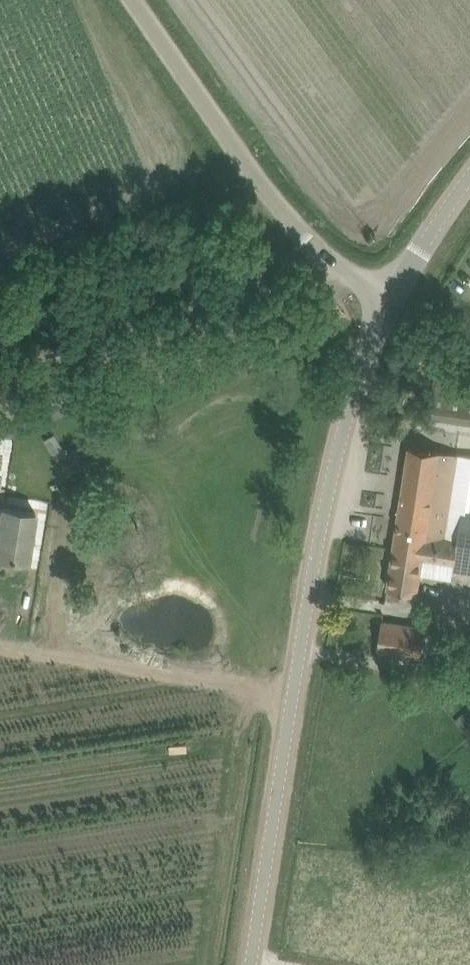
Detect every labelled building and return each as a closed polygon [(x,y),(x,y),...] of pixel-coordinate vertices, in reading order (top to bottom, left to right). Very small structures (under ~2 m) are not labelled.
[(435,374),(429,413),(469,420),(469,379),(435,374)] [(445,563),(448,538),(443,537),(456,452),(410,445),(388,587),(417,591),(421,559),(445,563)] [(28,559),(36,511),(2,506),(2,509),(0,508),(0,554),(28,559)] [(448,538),(445,563),(453,564),(452,569),(469,572),(469,512),(461,511),(457,539),(448,538)] [(422,656),(426,628),(382,621),(378,649),(422,656)] [(455,721),(469,736),(469,707),(455,721)]
